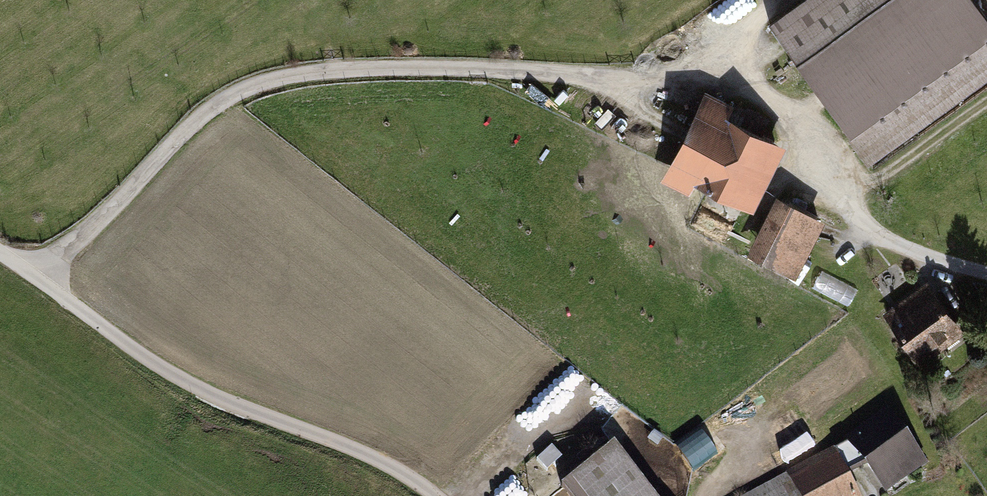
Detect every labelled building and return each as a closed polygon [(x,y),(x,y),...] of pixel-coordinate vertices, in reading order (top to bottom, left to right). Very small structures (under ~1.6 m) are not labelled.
[(770,25),(851,138),(848,140),(869,168),(986,82),(986,16),(976,0),(804,0),(770,25)] [(732,105),(705,92),(661,182),(689,196),(695,184),(754,213),(786,148),(763,137),(772,119),(747,107),(746,109),(733,102),(732,105)] [(825,222),(776,198),(747,257),(796,281),(825,222)] [(928,279),(882,312),(920,364),(966,331),(928,279)] [(844,438),(886,494),(928,463),(886,407),(844,438)] [(785,469),(818,443),(803,425),(770,451),(785,469)] [(696,467),(719,451),(704,431),(682,447),(696,467)] [(560,484),(570,495),(662,495),(616,439),(560,484)] [(744,495),(859,495),(833,447),(786,472),(787,473),(744,495)]
